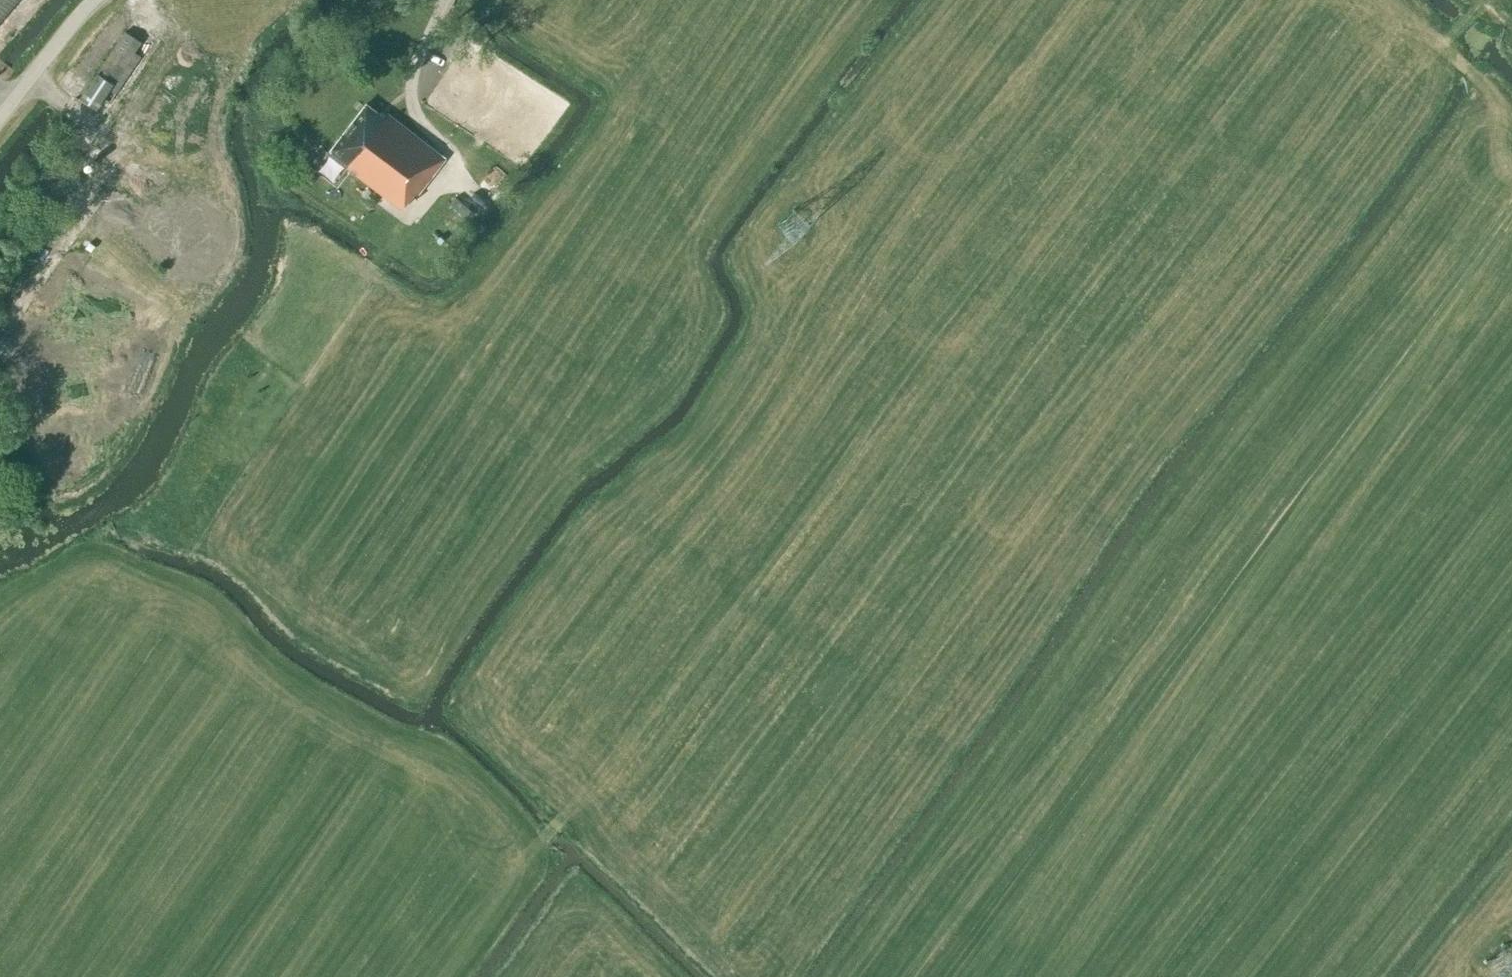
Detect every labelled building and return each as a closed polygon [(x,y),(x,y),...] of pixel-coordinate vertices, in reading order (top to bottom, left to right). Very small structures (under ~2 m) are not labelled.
[(17,0),(0,0),(0,20),(17,0)] [(110,103),(141,56),(135,52),(142,42),(125,31),(80,98),(97,109),(104,99),(110,103)] [(383,117),(365,104),(328,153),(402,209),(413,193),(416,195),(445,158),(386,113),(383,117)] [(91,252),(95,247),(90,243),(86,248),(91,252)]
